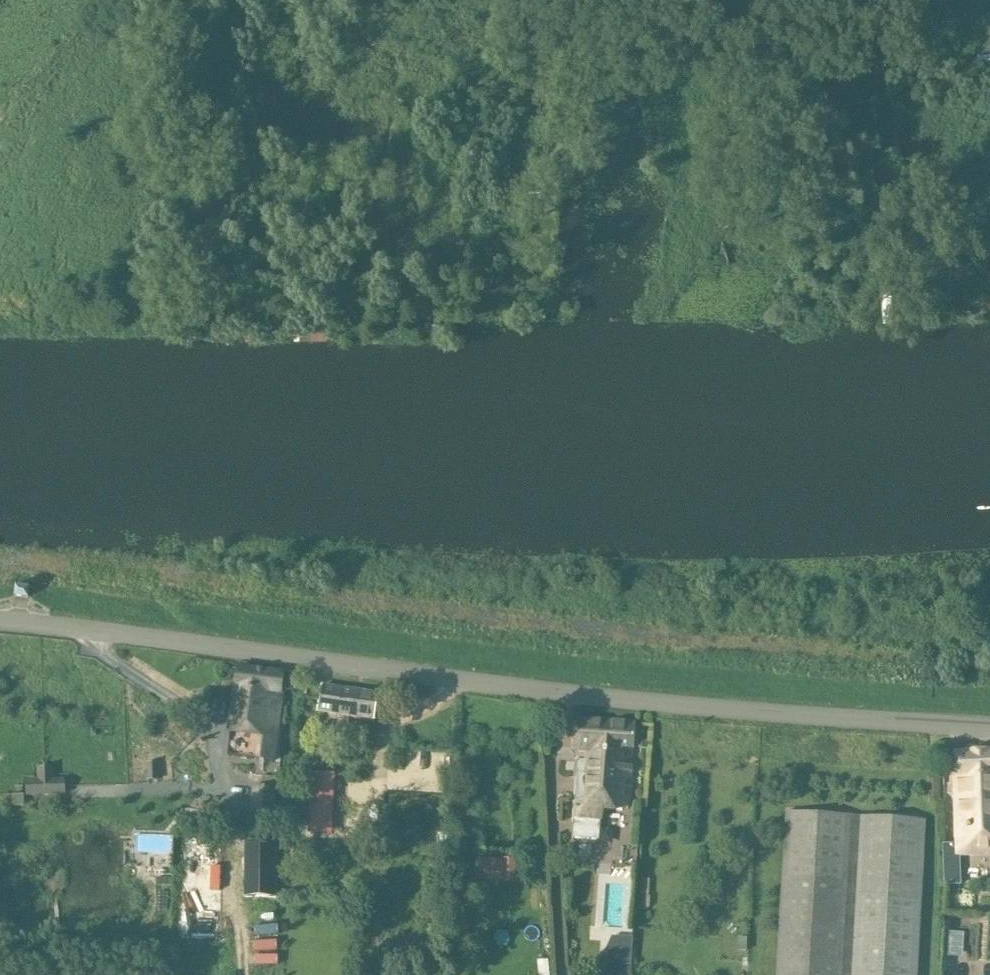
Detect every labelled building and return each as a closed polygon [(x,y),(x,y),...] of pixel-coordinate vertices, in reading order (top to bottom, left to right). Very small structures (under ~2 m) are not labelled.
[(15,597),(30,598),(31,587),(17,586),(15,597)] [(230,756),(273,761),(284,673),(240,668),(230,756)] [(324,685),(320,712),(374,720),(379,693),(324,685)] [(600,801),(629,804),(633,748),(634,748),(636,723),(576,718),(574,746),(581,747),(575,820),(599,822),(600,801)] [(955,752),(956,778),(958,854),(989,853),(989,751),(955,752)] [(323,820),(333,821),(334,775),(312,774),(311,828),(322,828),(323,820)] [(64,781),(28,782),(28,794),(64,793),(64,781)] [(786,812),(777,974),(918,974),(927,820),(786,812)] [(176,905),(219,906),(220,838),(177,837),(176,905)] [(244,898),(277,898),(278,839),(245,839),(244,898)] [(503,875),(503,856),(479,856),(480,876),(503,875)] [(630,935),(602,934),(600,974),(628,974),(630,935)]
